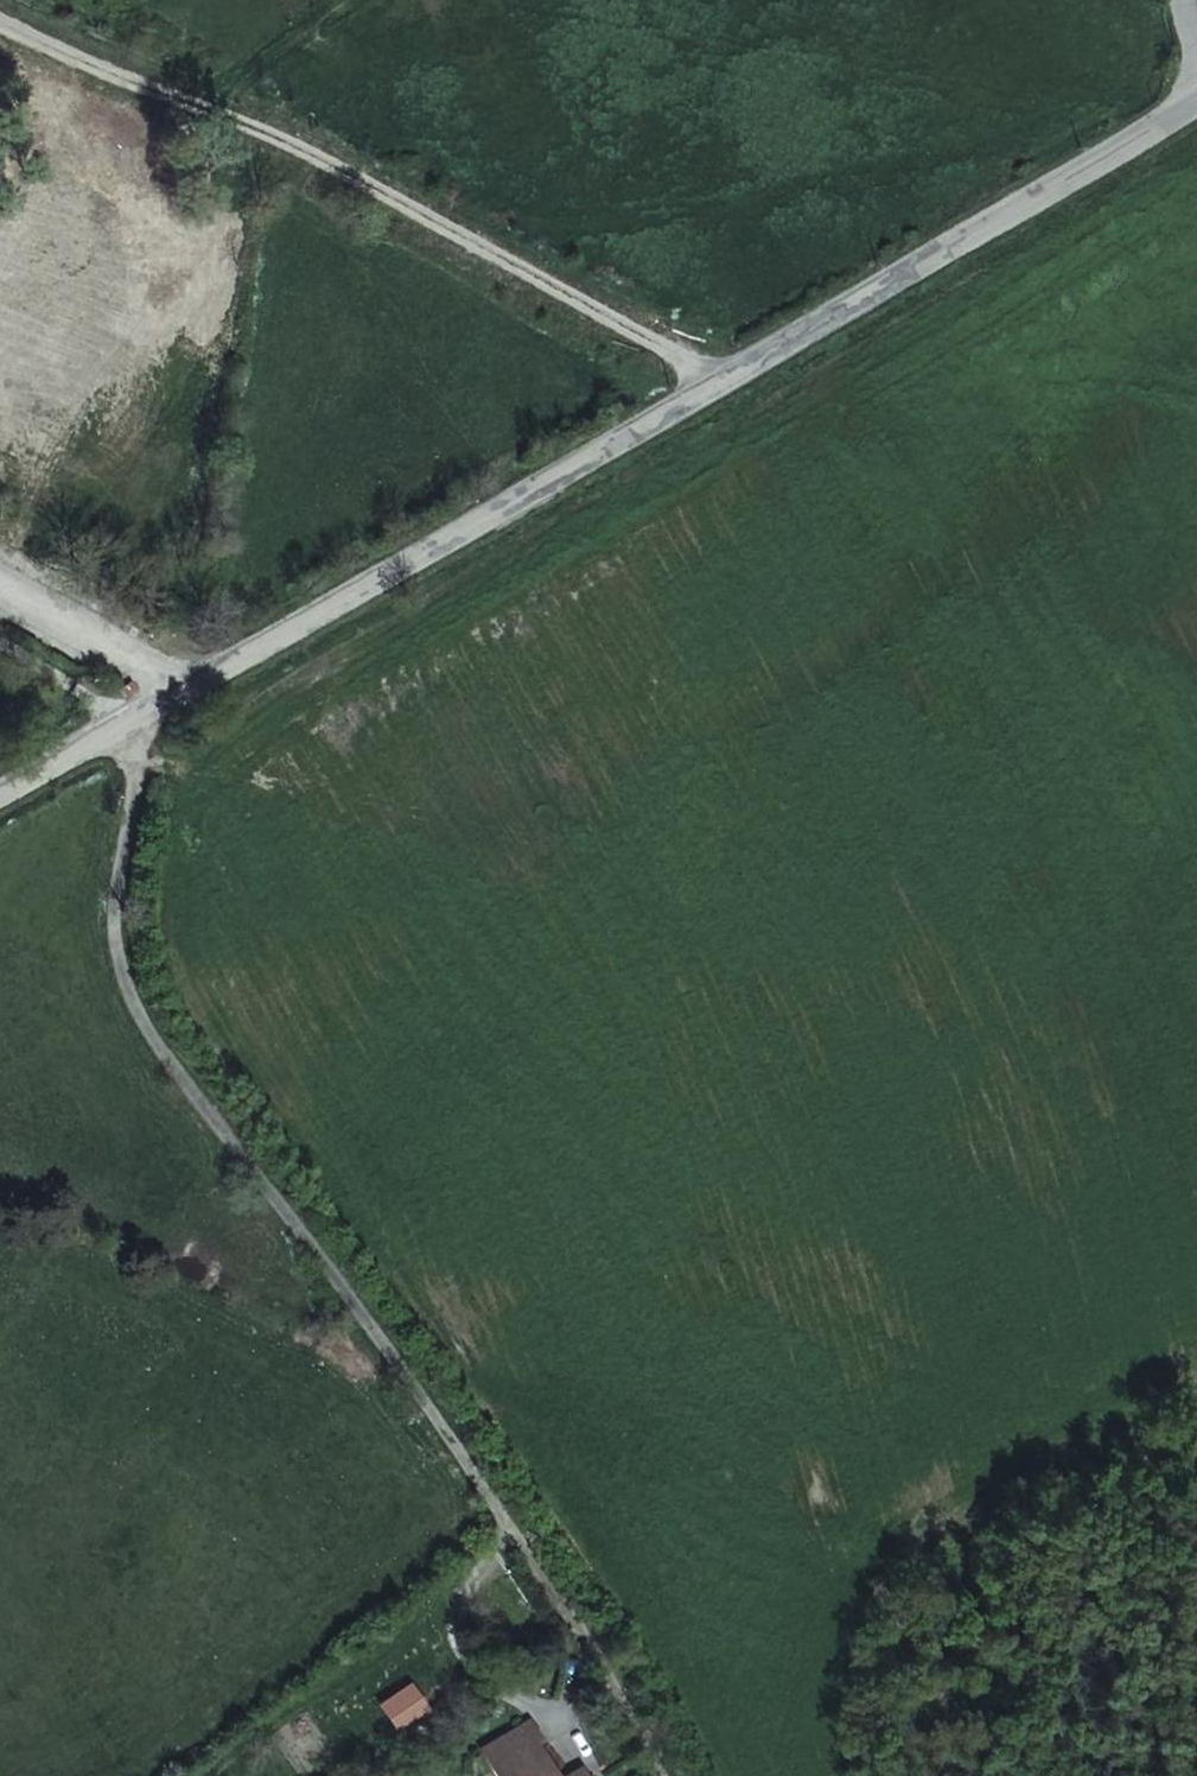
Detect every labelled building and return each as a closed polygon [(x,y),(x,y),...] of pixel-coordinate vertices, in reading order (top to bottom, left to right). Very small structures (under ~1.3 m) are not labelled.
[(516,1775),(605,1775),(602,1771),(596,1774),(589,1761),(571,1770),(570,1768),(554,1736),(549,1738),(538,1719),(498,1742),(516,1775)]
